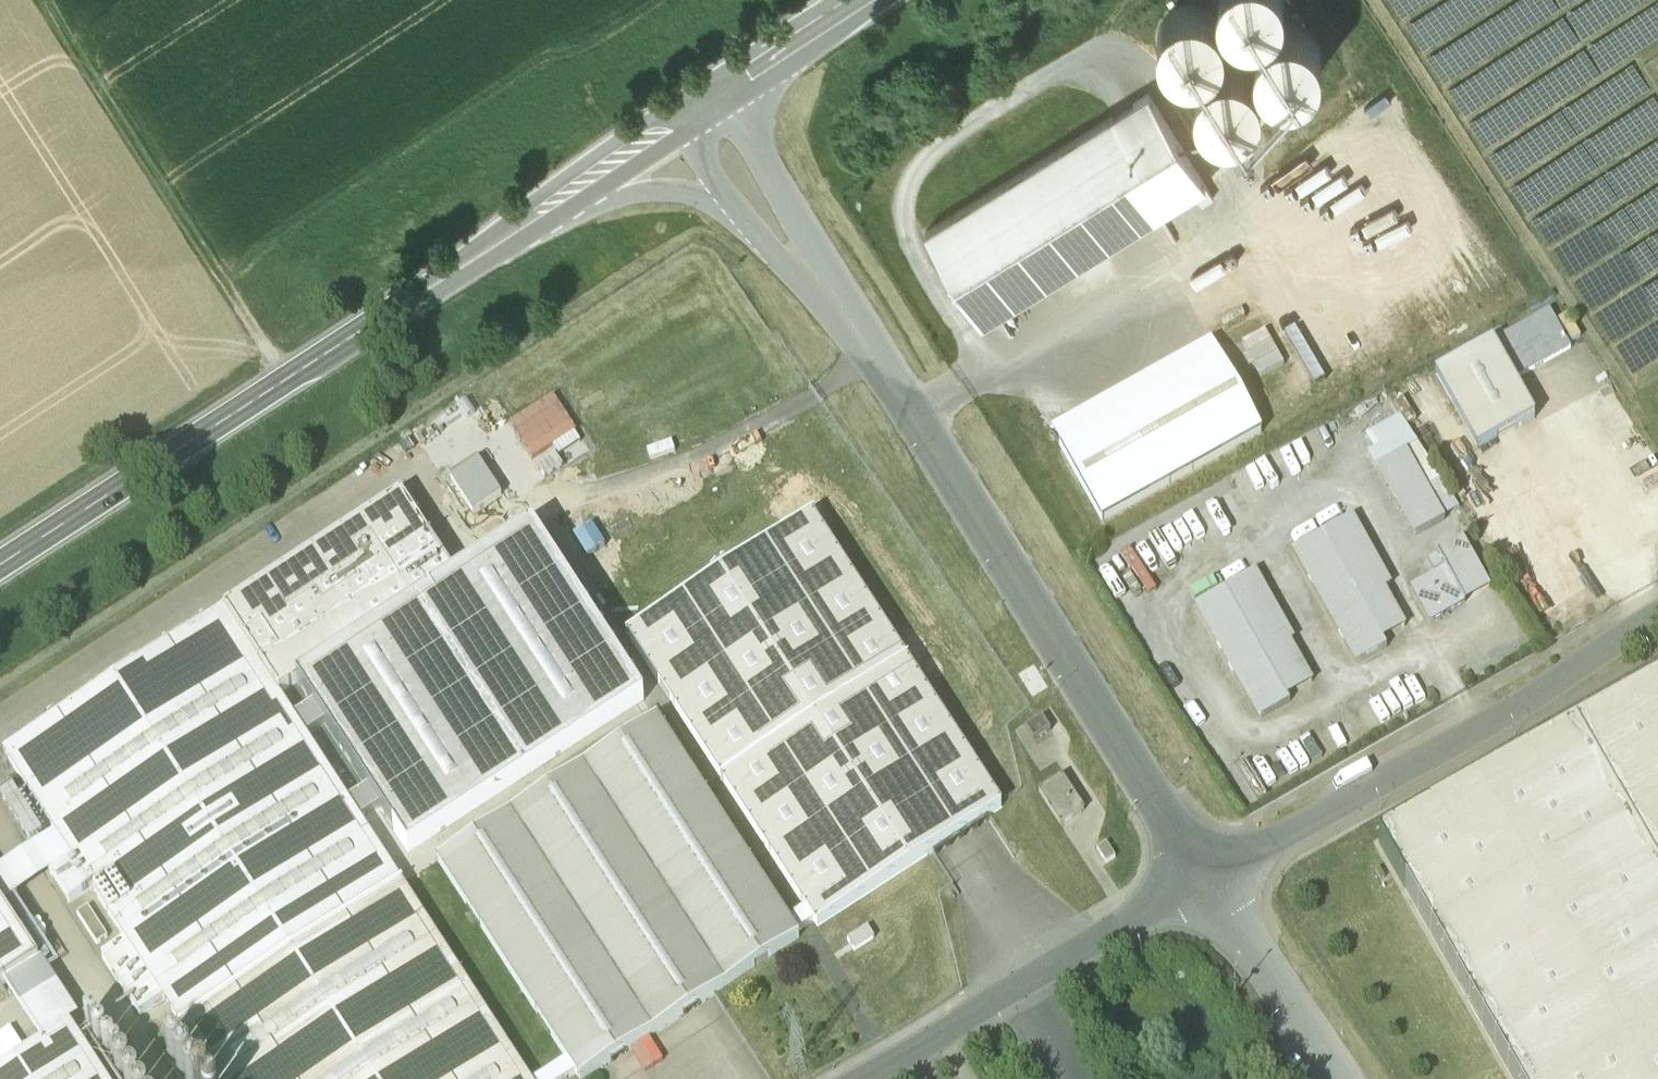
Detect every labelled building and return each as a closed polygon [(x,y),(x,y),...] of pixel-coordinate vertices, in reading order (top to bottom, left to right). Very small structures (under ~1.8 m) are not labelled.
[(1283,0),(1218,0),(1219,8),(1222,16),(1228,23),(1234,28),(1242,31),(1251,32),(1259,31),(1267,27),(1274,22),(1279,15),(1282,7),(1283,0)] [(1222,45),(1223,37),(1222,28),(1219,20),(1213,13),(1206,8),(1199,5),(1190,4),(1182,5),(1174,9),(1167,14),(1162,21),(1159,29),(1158,37),(1159,46),(1162,54),(1168,60),(1174,66),(1182,69),(1191,70),(1199,69),(1207,65),(1214,60),(1219,53),(1222,45)] [(1319,67),(1320,59),(1319,50),(1316,42),(1310,36),(1304,31),(1296,27),(1287,26),(1279,28),(1271,31),(1264,36),(1259,43),(1256,51),(1255,60),(1256,68),(1259,76),(1265,83),(1271,88),(1279,91),(1288,92),(1296,91),(1304,87),(1311,82),(1316,75),(1319,67)] [(1259,105),(1260,96),(1259,88),(1256,80),(1250,73),(1244,68),(1236,65),(1227,64),(1219,65),(1211,68),(1204,74),(1199,80),(1196,88),(1195,97),(1196,105),(1199,113),(1205,120),(1211,125),(1219,128),(1228,129),(1236,128),(1244,125),(1251,119),(1256,113),(1259,105)] [(958,211),(925,232),(982,324),(1205,185),(1148,93),(958,211)] [(1549,312),(1493,344),(1514,382),(1571,350),(1549,312)] [(1256,374),(1277,362),(1259,329),(1237,341),(1256,374)] [(1212,343),(1051,432),(1102,522),(1262,433),(1212,343)] [(1492,343),(1435,376),(1478,451),(1535,419),(1514,382),(1493,344),(1492,343)] [(1445,520),(1406,452),(1377,468),(1416,537),(1445,520)] [(401,495),(225,610),(224,609),(4,753),(56,834),(34,849),(69,904),(92,889),(180,1025),(400,883),(277,693),(278,692),(279,694),(296,683),(456,579),(429,538),(415,547),(402,527),(416,518),(401,495)] [(932,852),(1002,807),(999,802),(907,661),(909,660),(908,659),(907,660),(813,516),(814,515),(814,514),(626,636),(627,637),(628,636),(722,780),(721,781),(721,782),(722,781),(818,927),(932,852)] [(1350,518),(1293,550),(1358,664),(1387,648),(1382,639),(1405,627),(1385,590),(1390,587),(1350,518)] [(456,579),(296,683),(408,854),(637,706),(525,535),(456,579)] [(1463,540),(1437,555),(1445,569),(1464,604),(1490,589),(1463,540)] [(1445,569),(1412,588),(1431,622),(1464,604),(1445,569)] [(1253,572),(1196,605),(1261,719),(1290,702),(1286,696),(1312,682),(1290,643),(1292,642),(1253,572)] [(1379,844),(1512,1078),(1657,1078),(1657,686),(1379,844)] [(437,862),(579,1078),(583,1078),(714,994),(799,939),(656,719),(437,862)] [(1055,774),(1032,788),(1055,824),(1078,809),(1055,774)] [(178,1027),(179,1028),(181,1027),(215,1078),(527,1078),(401,885),(403,883),(402,881),(180,1025),(178,1027)] [(0,902),(0,987),(39,962),(0,902)] [(0,1069),(0,1078),(105,1078),(70,1024),(0,1069)]
